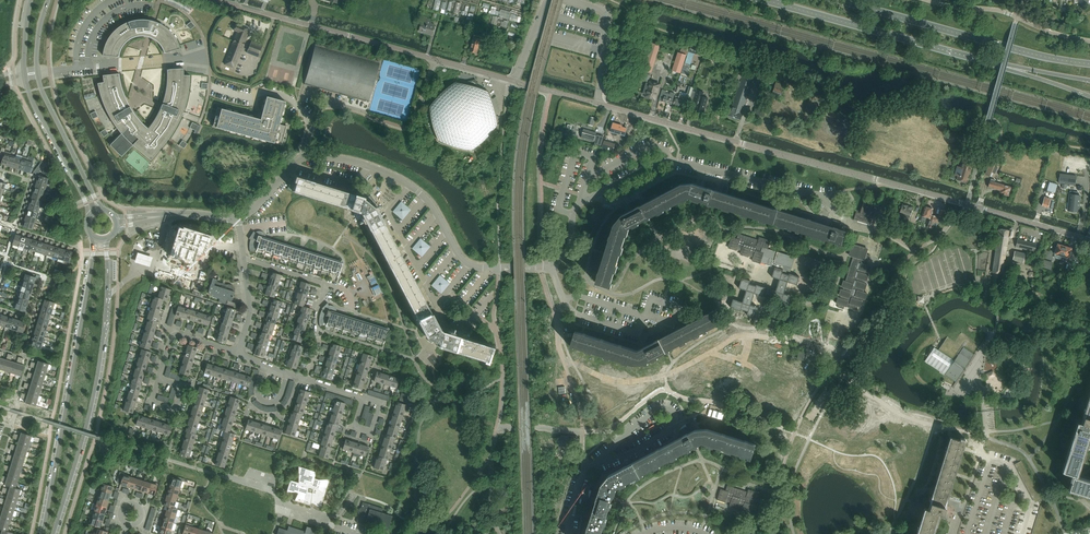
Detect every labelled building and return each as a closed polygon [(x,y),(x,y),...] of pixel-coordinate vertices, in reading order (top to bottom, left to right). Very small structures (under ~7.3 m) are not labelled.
[(432,35),(435,25),(431,24),(432,20),(424,18),(420,31),(423,32),(432,35)] [(103,53),(103,55),(119,57),(119,55),(120,52),(121,50),(122,48),(123,46),(124,44),(126,43),(127,41),(129,40),(131,39),(133,38),(135,37),(138,36),(140,36),(142,36),(144,36),(147,36),(149,37),(151,38),(153,39),(155,40),(157,41),(159,43),(160,45),(162,47),(163,49),(164,51),(164,53),(180,49),(179,45),(178,42),(176,39),(175,37),(173,34),(170,32),(168,29),(165,27),(163,25),(160,24),(157,22),(154,21),(151,20),(148,20),(145,20),(142,19),(139,20),(136,20),(134,20),(131,21),(128,22),(125,23),(123,25),(120,26),(118,28),(116,30),(114,31),(112,33),(111,35),(110,36),(108,38),(108,39),(107,40),(107,42),(106,43),(105,44),(105,46),(104,48),(103,51),(103,53)] [(235,68),(243,47),(250,30),(236,25),(234,30),(237,32),(224,64),(235,68)] [(197,29),(195,26),(190,30),(193,35),(199,32),(197,29)] [(477,54),(480,39),(486,40),(487,36),(475,32),(474,36),(470,52),(477,54)] [(258,57),(261,49),(263,45),(251,41),(247,53),(258,57)] [(652,72),(660,46),(652,43),(643,70),(652,72)] [(374,81),(380,62),(374,60),(315,44),(304,84),(368,102),(374,84),(372,83),(373,80),(374,81)] [(691,46),(689,52),(701,56),(703,49),(691,46)] [(681,73),(686,55),(678,53),(672,70),(681,73)] [(722,56),(712,53),(710,59),(720,63),(722,56)] [(104,82),(98,83),(98,87),(99,91),(101,95),(102,99),(103,103),(105,108),(107,112),(110,117),(112,121),(115,125),(118,130),(121,133),(110,145),(112,147),(115,150),(117,152),(119,154),(122,156),(133,145),(151,160),(155,155),(160,150),(164,145),(167,140),(171,135),(175,129),(178,124),(181,118),(183,113),(184,109),(186,104),(187,99),(188,95),(189,90),(189,85),(190,80),(190,75),(184,75),(184,74),(184,72),(184,71),(184,70),(183,68),(167,69),(167,74),(167,78),(167,83),(166,88),(165,92),(164,97),(163,101),(162,105),(160,109),(158,113),(156,117),(153,121),(151,125),(148,128),(145,125),(142,122),(139,119),(136,116),(134,112),(131,109),(129,105),(127,101),(125,97),(123,92),(122,88),(121,83),(120,78),(119,73),(103,75),(103,77),(103,78),(103,79),(104,81),(104,82)] [(741,113),(755,74),(740,69),(736,81),(740,82),(731,110),(729,110),(727,116),(740,120),(742,114),(741,113)] [(648,82),(650,75),(643,74),(641,80),(648,82)] [(497,124),(489,93),(488,92),(478,89),(476,79),(475,79),(476,80),(459,84),(457,83),(456,84),(456,82),(455,82),(455,83),(452,85),(449,87),(447,89),(444,92),(442,94),(439,97),(437,99),(435,101),(433,104),(431,106),(430,106),(430,108),(431,108),(431,109),(439,139),(441,141),(451,144),(451,145),(452,145),(453,144),(464,147),(464,148),(465,149),(466,148),(471,149),(474,149),(479,144),(491,141),(490,133),(496,127),(497,124)] [(647,83),(643,93),(646,94),(646,96),(655,99),(659,86),(660,85),(650,82),(650,83),(650,84),(647,83)] [(781,98),(785,85),(776,82),(772,95),(781,98)] [(683,108),(686,100),(688,101),(693,88),(690,87),(686,96),(679,94),(679,97),(676,96),(673,105),(683,108)] [(667,103),(670,94),(666,93),(666,91),(662,90),(659,101),(663,102),(667,103)] [(693,103),(696,104),(695,110),(704,112),(708,98),(702,97),(704,92),(697,90),(693,103)] [(87,99),(95,97),(94,91),(85,93),(83,93),(85,100),(87,100),(87,99)] [(218,107),(213,126),(282,145),(287,126),(279,124),(285,102),(285,101),(267,96),(267,97),(266,99),(263,111),(261,116),(260,119),(256,118),(252,117),(251,117),(218,107)] [(763,117),(765,111),(756,108),(754,114),(763,117)] [(96,111),(90,114),(93,119),(98,117),(96,111)] [(192,122),(190,128),(195,130),(194,133),(197,134),(201,126),(198,125),(192,122)] [(623,136),(624,129),(620,128),(620,126),(611,124),(608,132),(613,133),(613,135),(620,137),(620,135),(623,136)] [(946,133),(956,136),(959,130),(948,126),(946,133)] [(105,129),(100,132),(104,137),(109,134),(105,129)] [(594,141),(596,133),(583,129),(581,138),(594,141)] [(598,135),(595,144),(601,145),(604,137),(598,135)] [(183,140),(179,145),(183,148),(184,149),(188,144),(187,143),(183,140)] [(605,146),(615,150),(617,145),(606,141),(605,146)] [(5,151),(1,164),(4,165),(7,166),(10,156),(11,153),(5,151),(5,150),(5,151)] [(13,167),(16,157),(10,156),(7,166),(13,167)] [(18,169),(22,159),(16,157),(13,167),(18,169)] [(24,171),(27,161),(22,159),(18,169),(24,171)] [(967,183),(970,175),(968,174),(969,172),(970,172),(972,166),(969,165),(970,162),(963,160),(961,167),(958,166),(956,171),(959,172),(958,176),(957,180),(967,183)] [(30,173),(33,163),(27,161),(24,171),(30,173)] [(991,161),(986,174),(994,177),(999,164),(991,161)] [(1060,174),(1059,180),(1076,183),(1077,176),(1060,174)] [(47,185),(48,178),(39,175),(37,181),(47,185)] [(374,207),(373,201),(369,198),(363,198),(363,197),(363,198),(297,178),(293,192),(345,208),(358,212),(359,212),(362,214),(361,214),(390,268),(402,261),(390,238),(382,223),(374,208),(375,207),(374,207)] [(1067,182),(1059,180),(1059,184),(1062,184),(1062,188),(1066,189),(1067,182)] [(45,190),(47,185),(37,181),(35,187),(45,190)] [(720,194),(712,191),(713,190),(715,190),(716,186),(717,185),(716,183),(714,183),(713,184),(711,183),(710,181),(708,181),(706,182),(705,185),(707,186),(707,187),(708,188),(707,190),(692,185),(681,186),(648,204),(653,215),(687,197),(689,197),(716,206),(720,194)] [(1008,196),(1011,187),(990,181),(988,187),(1000,191),(1000,193),(1008,196)] [(1047,191),(1055,193),(1057,185),(1049,182),(1047,191)] [(43,196),(45,190),(35,187),(33,193),(43,196)] [(1070,195),(1069,203),(1068,211),(1071,211),(1071,212),(1072,212),(1073,213),(1074,213),(1076,213),(1076,212),(1079,212),(1080,196),(1078,196),(1078,192),(1071,192),(1070,195)] [(41,201),(43,196),(33,193),(31,198),(41,201)] [(833,229),(812,222),(724,195),(720,194),(716,206),(841,245),(845,233),(838,230),(838,228),(839,229),(840,227),(842,227),(843,224),(842,223),(834,220),(832,221),(834,224),(833,229)] [(871,225),(876,210),(871,209),(874,200),(865,197),(861,211),(857,210),(855,215),(854,220),(858,221),(866,224),(871,225)] [(1053,209),(1055,201),(1050,200),(1051,199),(1045,197),(1042,206),(1048,208),(1048,207),(1053,209)] [(40,207),(41,201),(31,198),(30,204),(40,207)] [(628,228),(653,215),(648,204),(641,207),(640,206),(641,205),(639,201),(640,199),(638,199),(636,200),(636,201),(634,202),(632,202),(630,203),(629,205),(631,208),(633,207),(634,209),(635,208),(636,208),(636,210),(622,217),(615,226),(597,283),(609,287),(627,229),(628,228)] [(38,213),(40,207),(30,204),(28,210),(38,213)] [(908,223),(912,210),(913,208),(903,204),(897,219),(908,223)] [(931,215),(933,209),(929,207),(928,207),(926,206),(926,207),(925,206),(922,216),(931,219),(928,227),(932,228),(933,224),(935,225),(936,222),(938,222),(939,218),(935,217),(931,215)] [(36,218),(38,213),(28,210),(26,215),(36,218)] [(35,224),(36,218),(26,215),(24,221),(35,224)] [(22,227),(33,230),(35,224),(24,221),(23,224),(22,223),(19,223),(18,225),(23,226),(22,227)] [(180,230),(172,255),(194,262),(196,255),(201,257),(202,254),(205,255),(210,237),(192,231),(185,229),(185,231),(180,230)] [(1003,274),(1008,242),(1008,237),(1011,237),(1013,236),(1013,231),(1013,229),(1011,229),(1009,231),(999,229),(992,273),(994,273),(993,277),(991,287),(999,288),(1001,274),(1003,274)] [(257,231),(255,232),(254,231),(249,239),(250,239),(259,242),(258,244),(257,247),(257,250),(339,275),(342,263),(342,262),(341,261),(339,260),(338,259),(337,258),(335,258),(334,259),(317,254),(266,238),(265,235),(264,233),(262,232),(260,231),(257,231)] [(18,247),(21,236),(16,234),(12,245),(18,247)] [(790,274),(795,257),(767,249),(770,241),(760,238),(760,237),(759,240),(738,234),(737,238),(731,237),(732,237),(728,248),(736,250),(736,251),(737,249),(742,250),(740,254),(748,256),(748,257),(749,256),(753,257),(752,261),(760,263),(760,264),(761,263),(775,267),(772,277),(780,279),(781,280),(779,286),(778,285),(776,291),(757,285),(756,285),(756,286),(749,284),(750,281),(742,278),(739,288),(746,291),(743,302),(733,299),(730,307),(731,308),(731,307),(740,310),(740,311),(741,311),(741,309),(748,311),(747,315),(755,318),(755,317),(758,307),(758,308),(758,307),(756,307),(756,306),(755,305),(755,306),(751,305),(754,293),(773,299),(774,300),(774,298),(781,300),(780,304),(788,306),(791,296),(789,295),(790,295),(788,294),(788,295),(784,294),(787,282),(797,285),(800,277),(799,277),(790,274)] [(24,248),(27,238),(21,236),(18,247),(24,248)] [(29,250),(33,240),(27,238),(24,248),(29,250)] [(1035,252),(1037,244),(1017,239),(1017,243),(1016,247),(1035,252)] [(35,252),(39,242),(33,240),(29,250),(35,252)] [(41,254),(44,243),(39,242),(35,252),(41,254)] [(47,255),(50,245),(44,243),(41,254),(47,255)] [(838,298),(837,304),(838,304),(838,307),(844,309),(844,306),(846,307),(847,304),(849,305),(849,307),(855,308),(856,306),(860,307),(861,301),(862,301),(863,299),(865,299),(867,293),(863,292),(864,289),(865,290),(867,284),(865,283),(866,281),(867,281),(868,275),(867,274),(867,272),(868,272),(870,266),(867,265),(870,255),(866,254),(868,249),(856,245),(853,244),(849,255),(853,256),(846,279),(848,279),(848,282),(844,281),(842,287),(844,287),(843,290),(841,289),(839,295),(841,296),(840,298),(838,298)] [(1062,256),(1065,246),(1064,246),(1063,245),(1062,244),(1061,245),(1060,245),(1058,244),(1056,250),(1055,249),(1054,253),(1055,254),(1062,256)] [(52,257),(55,247),(50,245),(47,255),(52,257)] [(1070,254),(1072,248),(1071,248),(1069,247),(1068,246),(1066,246),(1065,246),(1062,256),(1069,258),(1070,258),(1071,254),(1070,254)] [(58,259),(61,249),(55,247),(52,257),(58,259)] [(63,261),(66,250),(61,249),(58,259),(63,261)] [(69,263),(73,252),(66,250),(63,261),(69,263)] [(1023,262),(1025,254),(1015,251),(1013,260),(1023,262)] [(1044,260),(1042,267),(1051,269),(1053,263),(1044,260)] [(422,299),(402,261),(390,268),(425,336),(427,335),(437,343),(437,345),(437,344),(486,359),(486,361),(490,347),(443,332),(445,328),(441,325),(437,327),(430,313),(429,314),(421,299),(422,299)] [(279,281),(281,275),(272,272),(270,278),(279,281)] [(34,283),(36,278),(36,277),(25,274),(24,280),(34,283)] [(234,288),(234,287),(233,286),(232,285),(231,285),(230,284),(229,284),(228,284),(227,285),(217,282),(218,280),(213,278),(212,282),(211,284),(208,293),(220,297),(219,302),(237,307),(237,305),(237,303),(231,301),(234,291),(235,290),(235,289),(234,288)] [(280,287),(282,282),(281,282),(281,281),(279,281),(270,278),(268,283),(278,286),(280,287)] [(32,289),(34,283),(24,280),(22,286),(32,289)] [(309,290),(311,284),(301,281),(299,287),(309,290)] [(276,292),(278,286),(268,283),(267,289),(276,292)] [(30,295),(32,289),(22,286),(20,291),(30,295)] [(169,295),(171,289),(161,286),(160,292),(169,295)] [(307,295),(309,290),(299,287),(298,292),(307,295)] [(274,297),(276,292),(267,289),(265,295),(274,297)] [(29,300),(30,295),(20,291),(18,297),(29,300)] [(167,301),(169,295),(160,292),(158,297),(158,298),(163,299),(163,300),(167,301)] [(298,292),(296,292),(294,298),(296,298),(305,301),(307,295),(298,292)] [(162,305),(163,300),(163,299),(158,298),(158,297),(154,296),(152,302),(162,305)] [(27,306),(29,300),(18,297),(17,303),(27,306)] [(303,306),(305,301),(296,298),(294,304),(302,306),(303,306)] [(280,307),(282,302),(273,299),(271,304),(280,307)] [(53,309),(55,303),(45,300),(43,306),(53,309)] [(160,310),(162,305),(152,302),(151,307),(160,310)] [(25,312),(27,306),(17,303),(15,309),(25,312)] [(335,308),(334,307),(333,306),(332,305),(331,305),(330,305),(328,305),(327,303),(322,308),(322,309),(322,310),(330,313),(329,316),(328,319),(327,322),(326,324),(384,342),(388,329),(341,314),(336,313),(336,311),(336,310),(336,309),(335,308)] [(279,313),(280,307),(271,304),(269,310),(279,313)] [(51,315),(53,309),(43,306),(41,311),(51,315)] [(166,324),(171,326),(177,308),(172,306),(166,324)] [(181,317),(184,308),(178,306),(175,315),(181,317)] [(311,309),(303,306),(302,306),(300,312),(309,315),(311,309)] [(158,316),(160,310),(151,307),(149,313),(158,316)] [(234,315),(236,310),(227,307),(225,313),(234,315)] [(186,319),(189,309),(184,308),(181,317),(186,319)] [(192,320),(195,311),(189,309),(186,319),(192,320)] [(277,319),(279,313),(269,310),(267,316),(277,319)] [(50,320),(51,315),(41,311),(39,317),(50,320)] [(197,322),(200,313),(195,311),(192,320),(197,322)] [(308,320),(309,315),(300,312),(298,317),(308,320)] [(637,352),(578,334),(575,333),(571,345),(621,360),(633,364),(644,363),(650,360),(666,352),(720,323),(714,312),(660,341),(659,339),(661,338),(658,334),(659,333),(657,332),(649,336),(649,338),(650,341),(650,343),(651,345),(638,352),(637,352)] [(156,321),(158,316),(149,313),(147,319),(148,319),(156,321)] [(203,324),(206,315),(200,313),(197,322),(203,324)] [(232,321),(234,315),(225,313),(223,318),(232,321)] [(6,327),(9,317),(3,315),(0,326),(6,327)] [(209,326),(212,316),(206,315),(203,324),(209,326)] [(275,324),(277,319),(267,316),(266,321),(275,324)] [(11,329),(15,319),(9,317),(6,327),(11,329)] [(48,326),(50,320),(39,317),(37,322),(48,326)] [(306,326),(308,320),(298,317),(297,323),(306,326)] [(231,326),(232,321),(223,318),(221,324),(231,326)] [(17,331),(20,321),(15,319),(11,329),(17,331)] [(156,327),(158,321),(156,321),(148,319),(147,324),(156,327)] [(23,333),(26,322),(20,321),(17,331),(23,333)] [(273,330),(275,324),(266,321),(264,327),(273,330)] [(46,331),(48,326),(37,322),(36,328),(46,331)] [(304,331),(306,326),(297,323),(295,328),(304,331)] [(154,333),(156,327),(147,324),(145,330),(154,333)] [(229,332),(231,326),(221,324),(220,329),(229,332)] [(272,335),(273,330),(264,327),(262,332),(270,335),(272,335)] [(44,337),(46,331),(36,328),(34,334),(44,337)] [(303,337),(304,331),(295,328),(293,334),(303,337)] [(227,338),(229,332),(220,329),(218,335),(227,338)] [(153,338),(154,333),(145,330),(143,335),(153,338)] [(269,340),(270,335),(262,332),(261,331),(259,337),(269,340)] [(934,347),(925,361),(957,383),(956,382),(958,379),(959,380),(960,379),(959,378),(962,372),(964,373),(967,368),(965,368),(967,364),(969,365),(970,364),(968,363),(969,362),(970,363),(972,361),(970,360),(974,355),(975,356),(976,354),(975,353),(977,351),(978,352),(979,350),(978,349),(980,345),(982,346),(961,332),(955,341),(948,336),(938,350),(934,347)] [(42,343),(44,337),(34,334),(32,339),(42,343)] [(301,342),(303,337),(293,334),(292,339),(301,342)] [(151,344),(153,338),(143,335),(142,341),(151,344)] [(225,343),(227,338),(218,335),(216,340),(225,343)] [(267,346),(269,340),(259,337),(258,343),(267,346)] [(41,349),(42,343),(32,339),(30,345),(41,349)] [(149,350),(151,344),(142,341),(140,347),(149,350)] [(265,351),(267,346),(258,343),(256,348),(265,351)] [(301,352),(303,347),(303,346),(292,343),(290,349),(301,352)] [(339,352),(341,346),(332,343),(330,349),(339,352)] [(195,353),(197,348),(188,345),(186,350),(195,353)] [(263,357),(265,351),(256,348),(254,354),(263,357)] [(149,358),(151,352),(142,349),(140,355),(149,358)] [(299,358),(301,352),(290,349),(288,354),(299,358)] [(338,357),(339,352),(330,349),(328,355),(338,357)] [(194,359),(195,353),(186,350),(184,356),(194,359)] [(805,361),(807,354),(800,351),(797,358),(805,361)] [(371,362),(372,356),(363,353),(361,359),(371,362)] [(5,371),(10,354),(8,354),(6,360),(3,359),(0,369),(5,371)] [(10,373),(14,362),(11,361),(13,355),(10,354),(5,371),(10,373)] [(298,363),(299,358),(288,354),(286,360),(288,360),(298,363)] [(147,363),(149,358),(140,355),(138,360),(147,363)] [(336,363),(338,357),(328,355),(327,360),(336,363)] [(192,364),(193,360),(194,359),(184,356),(183,361),(192,364)] [(16,374),(21,358),(18,357),(16,363),(14,362),(10,373),(16,374)] [(21,376),(24,366),(21,365),(23,358),(21,358),(16,374),(21,376)] [(369,367),(371,362),(361,359),(361,360),(359,364),(369,367)] [(146,369),(147,363),(138,360),(136,366),(146,369)] [(296,369),(298,363),(288,360),(287,366),(296,369)] [(334,369),(336,363),(327,360),(325,366),(334,369)] [(47,369),(49,364),(38,361),(37,364),(31,362),(30,364),(47,369)] [(190,370),(192,364),(183,361),(181,367),(190,370)] [(45,375),(47,369),(30,364),(30,367),(36,369),(35,371),(45,375)] [(210,375),(213,365),(207,364),(204,373),(210,375)] [(367,373),(369,367),(359,364),(358,370),(367,373)] [(171,366),(167,365),(164,376),(190,384),(191,379),(171,373),(172,367),(171,366)] [(215,376),(218,367),(213,365),(210,375),(215,376)] [(144,374),(146,369),(136,366),(135,371),(144,374)] [(333,374),(334,369),(325,366),(323,371),(333,374)] [(189,376),(190,370),(181,367),(179,373),(189,376)] [(221,378),(224,369),(218,367),(215,376),(221,378)] [(227,380),(229,370),(224,369),(221,378),(227,380)] [(249,395),(254,394),(254,391),(254,386),(259,370),(254,369),(252,377),(249,387),(249,391),(249,395)] [(232,381),(235,372),(229,370),(227,380),(232,381)] [(365,378),(367,373),(358,370),(356,375),(365,378)] [(44,380),(45,375),(35,371),(34,374),(28,372),(27,375),(44,380)] [(142,380),(144,374),(135,371),(133,377),(142,380)] [(333,380),(335,375),(333,374),(323,371),(321,377),(331,380),(331,379),(333,380)] [(238,383),(240,374),(235,372),(232,381),(238,383)] [(379,383),(382,374),(377,372),(374,381),(379,383)] [(243,385),(246,376),(240,374),(238,383),(243,385)] [(385,385),(388,375),(382,374),(379,383),(385,385)] [(42,385),(44,380),(27,375),(26,377),(33,379),(32,382),(42,385)] [(364,384),(365,378),(356,375),(354,381),(364,384)] [(391,386),(394,377),(388,375),(385,385),(391,386)] [(249,387),(252,377),(246,376),(243,385),(249,387)] [(141,385),(142,380),(133,377),(131,382),(132,383),(132,382),(141,385)] [(396,388),(399,379),(394,377),(391,386),(396,388)] [(283,400),(280,402),(284,406),(287,403),(289,399),(292,390),(295,381),(290,380),(285,396),(283,400)] [(362,390),(364,384),(354,381),(352,387),(362,390)] [(41,390),(42,385),(32,382),(31,384),(25,383),(24,385),(41,390)] [(140,391),(141,385),(132,382),(132,383),(130,388),(140,391)] [(39,395),(41,390),(24,385),(23,388),(29,389),(29,392),(39,395)] [(207,395),(209,390),(199,387),(198,393),(207,395)] [(138,396),(140,391),(130,388),(129,393),(138,396)] [(308,398),(310,392),(300,389),(299,395),(308,398)] [(367,395),(389,401),(390,396),(369,390),(367,395)] [(326,391),(325,397),(327,398),(336,400),(345,403),(351,405),(352,400),(326,391)] [(37,401),(39,395),(29,392),(28,395),(21,393),(21,396),(37,401)] [(136,402),(138,396),(129,393),(127,399),(136,402)] [(205,401),(207,395),(198,393),(196,398),(205,401)] [(407,403),(409,395),(402,393),(399,400),(407,403)] [(306,403),(308,398),(299,395),(297,400),(306,403)] [(36,406),(37,401),(21,396),(20,398),(26,400),(25,403),(36,406)] [(238,405),(240,399),(231,396),(229,402),(238,405)] [(1084,417),(1082,424),(1079,423),(1063,472),(1072,475),(1078,476),(1089,437),(1089,435),(1089,432),(1089,397),(1084,417)] [(203,406),(205,401),(196,398),(194,404),(203,406)] [(134,407),(136,402),(127,399),(125,404),(134,407)] [(256,399),(252,402),(255,405),(259,409),(267,412),(274,412),(278,410),(276,405),(274,406),(268,407),(262,405),(258,402),(256,399)] [(304,409),(306,403),(297,400),(295,406),(304,409)] [(343,409),(345,403),(336,400),(334,406),(343,409)] [(236,411),(238,405),(229,402),(227,408),(236,411)] [(404,410),(406,405),(397,402),(395,408),(404,410)] [(133,413),(134,407),(125,404),(123,410),(133,413)] [(202,412),(203,406),(194,404),(192,409),(202,412)] [(365,405),(361,419),(366,421),(371,407),(365,405)] [(303,415),(304,409),(295,406),(293,411),(293,412),(301,414),(303,415)] [(342,414),(343,409),(334,406),(332,412),(342,414)] [(235,416),(236,411),(227,408),(225,413),(235,416)] [(404,410),(395,408),(393,413),(403,416),(404,410)] [(200,418),(202,412),(192,409),(191,415),(200,418)] [(300,419),(301,414),(293,412),(293,411),(292,411),(290,417),(300,419)] [(340,420),(342,414),(332,412),(331,417),(340,420)] [(369,412),(365,426),(370,427),(375,414),(369,412)] [(233,422),(235,416),(225,413),(224,419),(233,422)] [(401,422),(403,416),(393,413),(392,419),(401,422)] [(141,426),(144,417),(139,415),(136,425),(141,426)] [(198,423),(200,418),(191,415),(189,420),(198,423)] [(147,428),(150,419),(144,417),(141,426),(147,428)] [(298,425),(300,419),(290,417),(289,422),(298,425)] [(338,426),(340,420),(331,417),(329,422),(337,425),(338,426)] [(152,430),(155,421),(150,419),(147,428),(152,430)] [(231,427),(233,422),(224,419),(222,424),(231,427)] [(399,427),(401,422),(392,419),(390,425),(399,427)] [(198,423),(189,420),(187,426),(196,428),(198,423)] [(251,431),(254,421),(248,420),(245,429),(251,431)] [(158,432),(161,422),(155,421),(152,430),(158,432)] [(256,433),(259,423),(254,421),(251,431),(256,433)] [(164,433),(167,424),(161,422),(158,432),(164,433)] [(296,430),(298,425),(289,422),(287,428),(296,430)] [(335,431),(337,425),(329,422),(328,422),(326,428),(335,431)] [(262,434),(265,425),(259,423),(256,433),(262,434)] [(694,447),(694,446),(701,443),(703,443),(751,458),(755,445),(740,441),(707,430),(695,431),(691,433),(691,430),(693,428),(694,427),(694,426),(694,425),(694,424),(693,424),(693,423),(692,423),(690,423),(689,423),(688,423),(687,423),(686,424),(687,426),(680,429),(680,430),(679,431),(679,432),(679,433),(679,434),(679,435),(680,435),(681,435),(683,435),(684,437),(632,465),(637,476),(690,449),(694,447)] [(169,435),(172,426),(167,424),(164,433),(169,435)] [(229,433),(229,432),(231,427),(222,424),(220,430),(225,432),(225,431),(229,433)] [(267,436),(270,427),(265,425),(262,434),(267,436)] [(397,433),(399,427),(390,425),(388,430),(397,433)] [(195,434),(196,428),(187,426),(185,431),(187,432),(187,431),(195,434)] [(273,438),(276,428),(270,427),(267,436),(273,438)] [(279,439),(282,430),(276,428),(273,438),(279,439)] [(294,436),(296,430),(287,428),(285,433),(294,436)] [(334,436),(335,431),(326,428),(324,433),(334,436)] [(396,438),(397,433),(388,430),(387,433),(386,435),(394,438),(396,438)] [(195,440),(196,434),(195,434),(187,431),(187,432),(185,437),(195,440)] [(233,440),(235,434),(229,432),(229,433),(225,431),(225,432),(224,437),(233,440)] [(30,441),(32,436),(21,433),(20,436),(14,434),(13,436),(30,441)] [(332,442),(334,436),(324,433),(323,439),(332,442)] [(393,443),(394,438),(386,435),(387,433),(387,435),(385,435),(383,440),(393,443)] [(579,445),(580,439),(575,438),(575,436),(561,435),(561,437),(558,437),(558,444),(561,444),(561,446),(577,447),(577,445),(579,445)] [(28,446),(30,441),(13,436),(13,438),(19,440),(18,443),(28,446)] [(195,440),(185,437),(184,442),(193,445),(195,440)] [(231,445),(233,440),(224,437),(222,442),(231,445)] [(939,512),(945,514),(947,507),(945,506),(965,441),(952,437),(929,509),(926,508),(920,529),(918,533),(934,533),(938,521),(937,520),(939,512)] [(330,447),(332,442),(323,439),(321,444),(322,445),(330,447)] [(348,451),(351,441),(345,440),(342,449),(348,451)] [(391,449),(393,443),(383,440),(382,446),(391,449)] [(354,452),(357,443),(351,441),(348,451),(354,452)] [(191,451),(193,445),(184,442),(182,448),(191,451)] [(229,451),(231,445),(222,442),(220,448),(229,451)] [(27,452),(28,446),(18,443),(17,446),(11,444),(10,446),(27,452)] [(359,454),(362,445),(357,443),(354,452),(359,454)] [(330,453),(331,447),(330,447),(322,445),(320,450),(330,453)] [(365,456),(368,447),(362,445),(359,454),(365,456)] [(25,457),(27,452),(10,446),(9,449),(16,451),(15,454),(25,457)] [(389,454),(391,449),(382,446),(380,451),(389,454)] [(189,457),(191,451),(182,448),(180,454),(189,457)] [(228,456),(229,451),(220,448),(218,453),(228,456)] [(328,459),(330,453),(320,450),(319,456),(328,459)] [(387,460),(389,454),(380,451),(378,457),(386,459),(386,460),(387,460)] [(226,462),(228,456),(218,453),(217,459),(226,462)] [(24,462),(25,457),(15,454),(14,456),(8,454),(7,457),(24,462)] [(385,465),(386,460),(386,459),(378,457),(377,456),(375,462),(385,465)] [(22,467),(24,462),(7,457),(6,459),(12,461),(12,464),(22,467)] [(224,467),(226,462),(217,459),(215,465),(224,467)] [(383,471),(385,465),(375,462),(373,468),(383,471)] [(20,472),(22,467),(12,464),(11,467),(4,465),(4,467),(20,472)] [(637,476),(632,465),(610,476),(603,485),(600,492),(598,490),(598,486),(597,485),(596,484),(595,484),(594,484),(593,485),(592,485),(591,487),(590,487),(590,488),(590,489),(592,490),(590,497),(589,497),(590,498),(590,499),(590,500),(591,500),(591,501),(592,501),(592,502),(593,502),(594,501),(595,501),(595,499),(598,500),(587,533),(601,533),(612,498),(615,489),(616,488),(637,476)] [(297,492),(298,493),(294,500),(312,506),(313,500),(314,500),(315,500),(314,504),(320,509),(330,480),(318,479),(314,478),(316,472),(299,466),(299,482),(290,480),(286,492),(296,492),(297,492)] [(19,478),(20,472),(4,467),(3,470),(9,472),(8,474),(19,478)] [(17,483),(19,478),(8,474),(7,477),(1,475),(0,478),(17,483)] [(127,487),(130,477),(123,474),(120,485),(121,485),(127,487)] [(1078,476),(1072,475),(1070,480),(1072,481),(1069,489),(1089,496),(1089,480),(1078,476)] [(134,489),(137,479),(130,477),(127,487),(134,489),(133,489),(134,489)] [(180,488),(182,481),(172,477),(172,478),(170,485),(180,488)] [(17,483),(0,478),(0,479),(0,480),(6,482),(5,485),(10,487),(15,488),(16,488),(17,483)] [(141,491),(144,481),(137,479),(134,489),(141,491)] [(147,493),(151,483),(144,481),(141,491),(147,493)] [(111,493),(113,487),(103,483),(101,490),(111,493)] [(155,495),(158,485),(151,483),(147,493),(148,494),(148,493),(155,495)] [(178,495),(180,488),(170,485),(168,491),(167,491),(178,495)] [(757,501),(759,493),(748,489),(747,494),(742,493),(743,490),(727,485),(727,486),(730,487),(728,491),(721,489),(717,500),(725,502),(726,501),(731,502),(729,506),(737,509),(738,507),(743,509),(741,513),(749,515),(753,505),(750,504),(752,499),(757,501)] [(19,495),(21,490),(16,488),(15,488),(10,487),(9,489),(3,487),(2,490),(19,495)] [(17,500),(19,495),(2,490),(2,492),(8,494),(7,497),(17,500)] [(109,500),(111,493),(101,490),(99,497),(109,500)] [(176,501),(178,495),(167,491),(167,492),(168,492),(166,498),(176,501)] [(17,500),(7,497),(6,500),(0,498),(0,500),(16,505),(17,500)] [(106,507),(108,501),(109,501),(109,500),(99,497),(97,504),(106,507)] [(174,508),(176,501),(166,498),(164,505),(163,504),(163,505),(168,507),(168,506),(174,508)] [(16,505),(0,500),(0,503),(5,505),(4,507),(14,511),(16,505)] [(392,516),(382,512),(383,509),(374,506),(363,502),(360,511),(357,522),(369,526),(370,523),(388,529),(392,516)] [(104,513),(106,507),(97,504),(94,511),(105,514),(104,513)] [(175,516),(178,509),(174,508),(168,506),(168,507),(166,513),(175,516)] [(14,511),(4,507),(3,510),(0,509),(0,512),(12,516),(14,511)] [(151,507),(145,529),(149,530),(156,509),(151,507)] [(102,521),(104,514),(105,514),(94,511),(92,517),(102,521)] [(12,516),(0,512),(0,515),(1,515),(0,518),(11,521),(12,516)] [(173,523),(175,516),(166,513),(164,519),(163,519),(163,520),(173,523)] [(100,527),(102,521),(92,517),(90,525),(101,528),(101,527),(100,527)] [(11,521),(0,518),(0,519),(0,523),(9,526),(11,521)] [(171,530),(173,523),(163,520),(161,527),(171,530)] [(8,531),(9,526),(0,523),(0,529),(2,530),(8,531)] [(192,527),(185,525),(182,533),(190,533),(192,527)]
